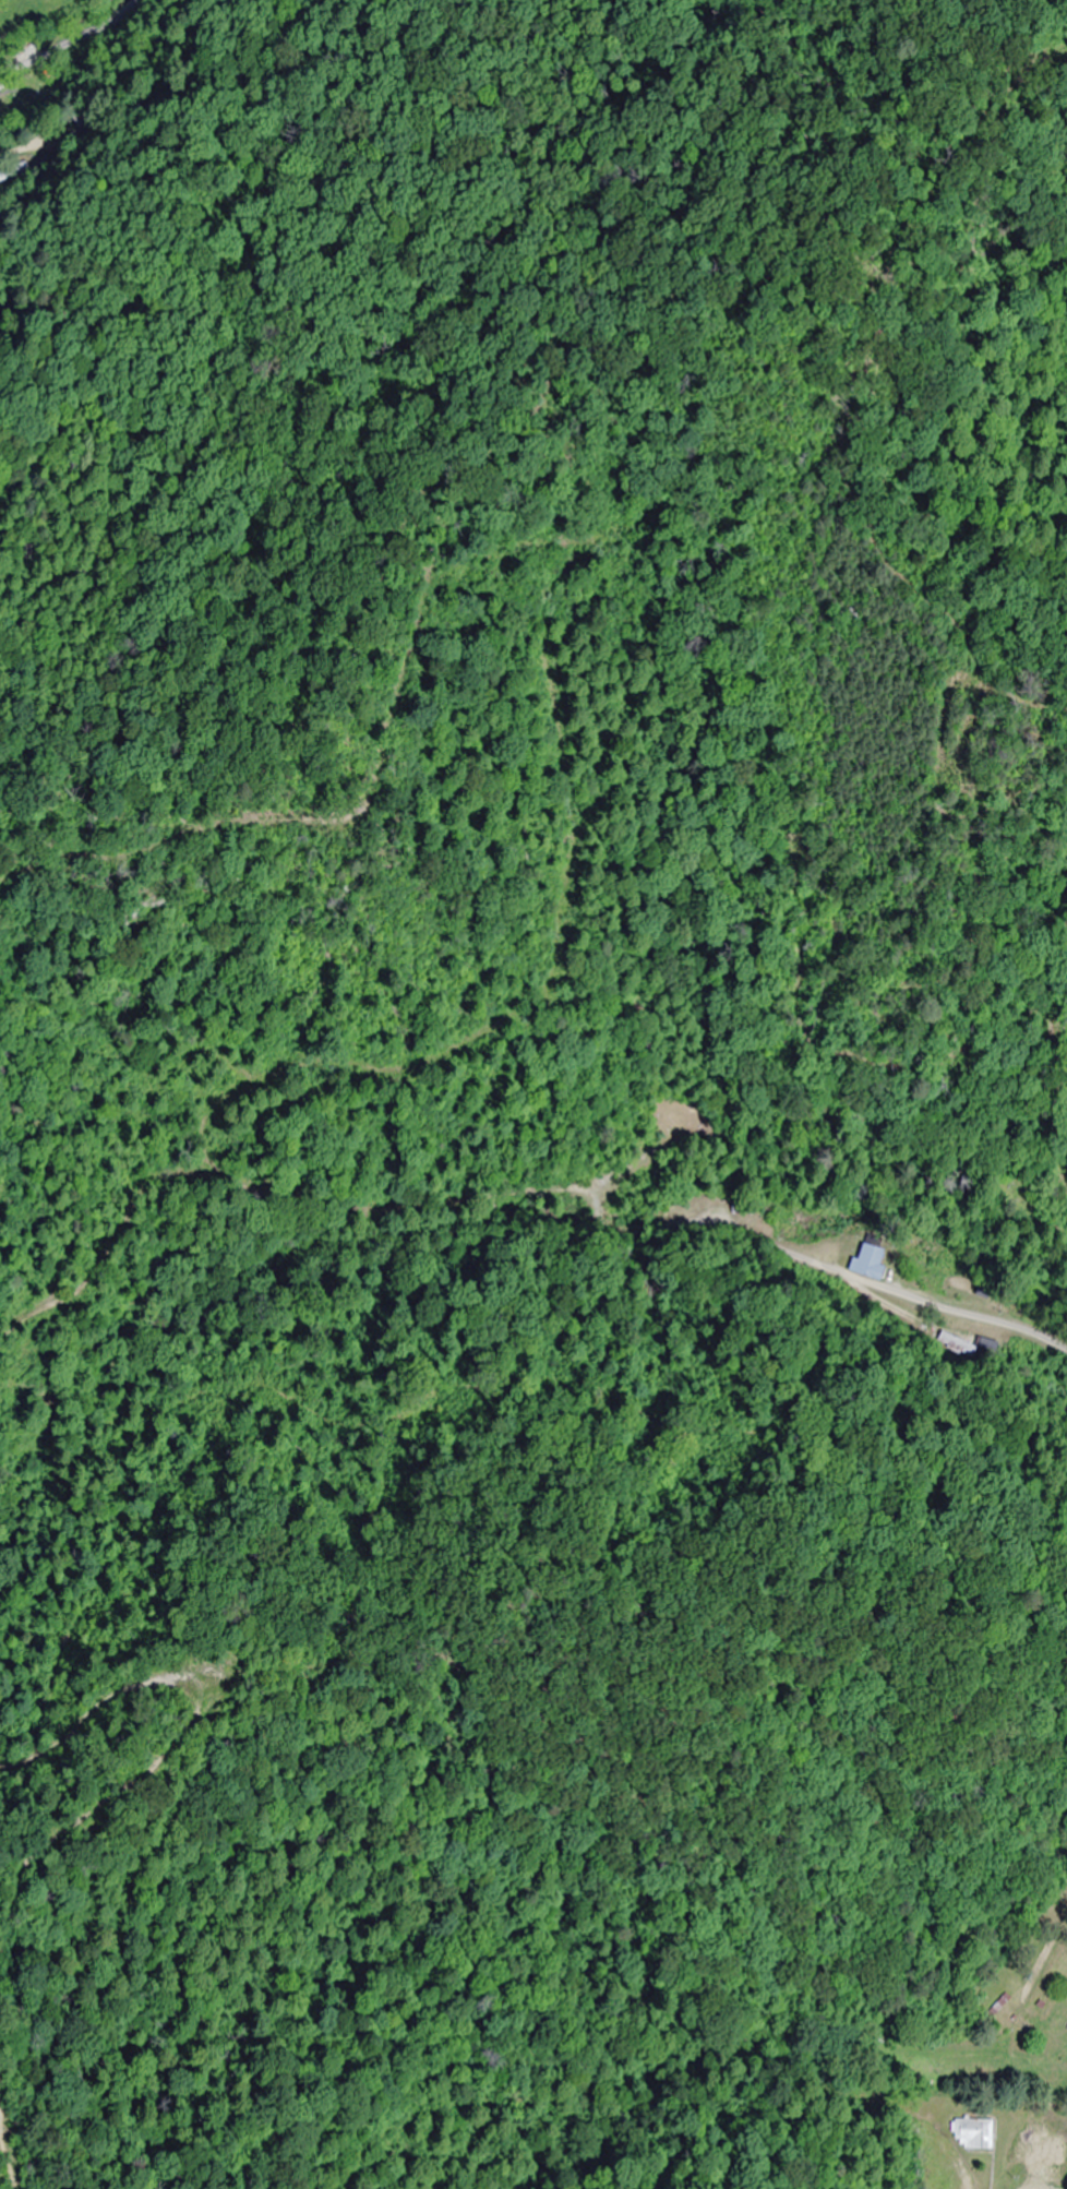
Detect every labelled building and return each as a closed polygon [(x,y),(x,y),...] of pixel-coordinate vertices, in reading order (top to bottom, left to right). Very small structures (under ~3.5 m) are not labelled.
[(891,1250),(861,1242),(852,1274),(882,1283),(891,1250)] [(998,2150),(998,2120),(955,2120),(955,2140),(963,2140),(963,2150),(998,2150)]
